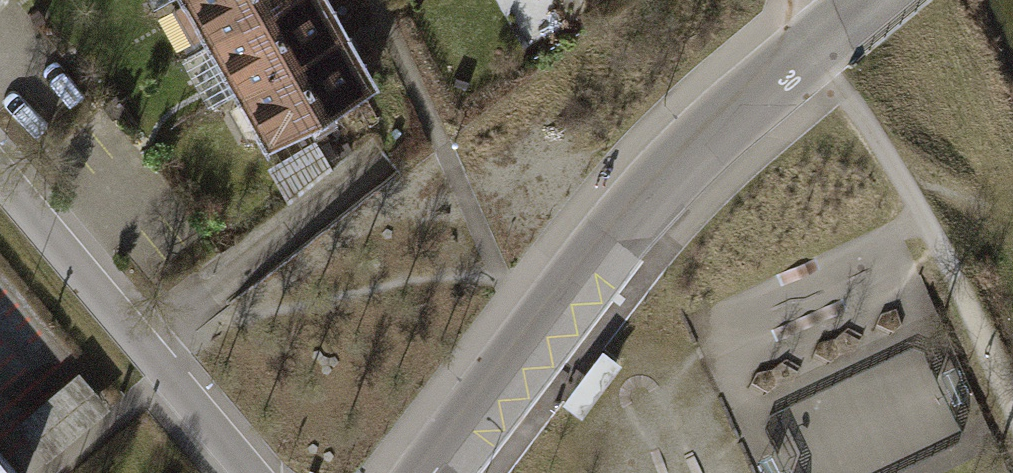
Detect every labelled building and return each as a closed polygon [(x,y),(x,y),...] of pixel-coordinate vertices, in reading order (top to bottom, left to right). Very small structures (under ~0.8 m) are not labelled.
[(208,49),(300,0),(181,0),(208,49)] [(236,102),(332,50),(305,0),(300,0),(208,49),(236,102)] [(236,102),(264,154),(361,102),(332,50),(236,102)] [(0,448),(0,472),(22,472),(0,448)]
